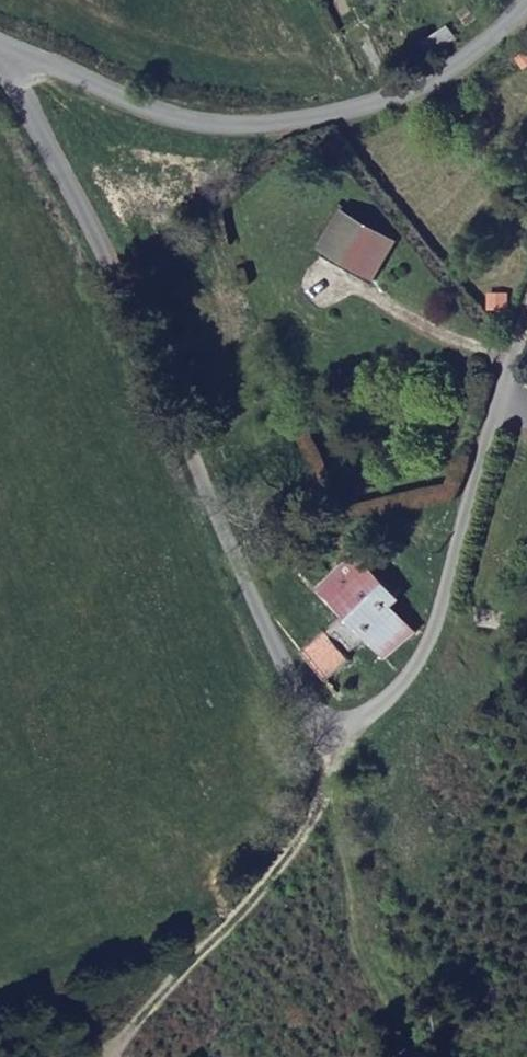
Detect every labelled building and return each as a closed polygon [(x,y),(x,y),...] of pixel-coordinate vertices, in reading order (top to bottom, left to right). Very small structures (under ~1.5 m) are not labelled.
[(443,52),(438,44),(415,59),(421,68),(443,52)] [(387,247),(344,221),(329,248),(374,278),(386,261),(382,258),(387,247)] [(320,259),(368,288),(374,278),(329,248),(320,259)] [(375,633),(379,637),(406,611),(396,602),(406,592),(368,556),(336,586),(354,604),(358,608),(336,630),(359,650),(375,633)] [(332,626),(336,630),(358,608),(354,604),(332,626)] [(379,637),(394,652),(397,648),(421,625),(418,622),(406,611),(379,637)] [(304,653),(308,657),(333,634),(328,630),(304,653)] [(308,657),(317,668),(328,681),(339,671),(354,655),(333,634),(308,657)]
